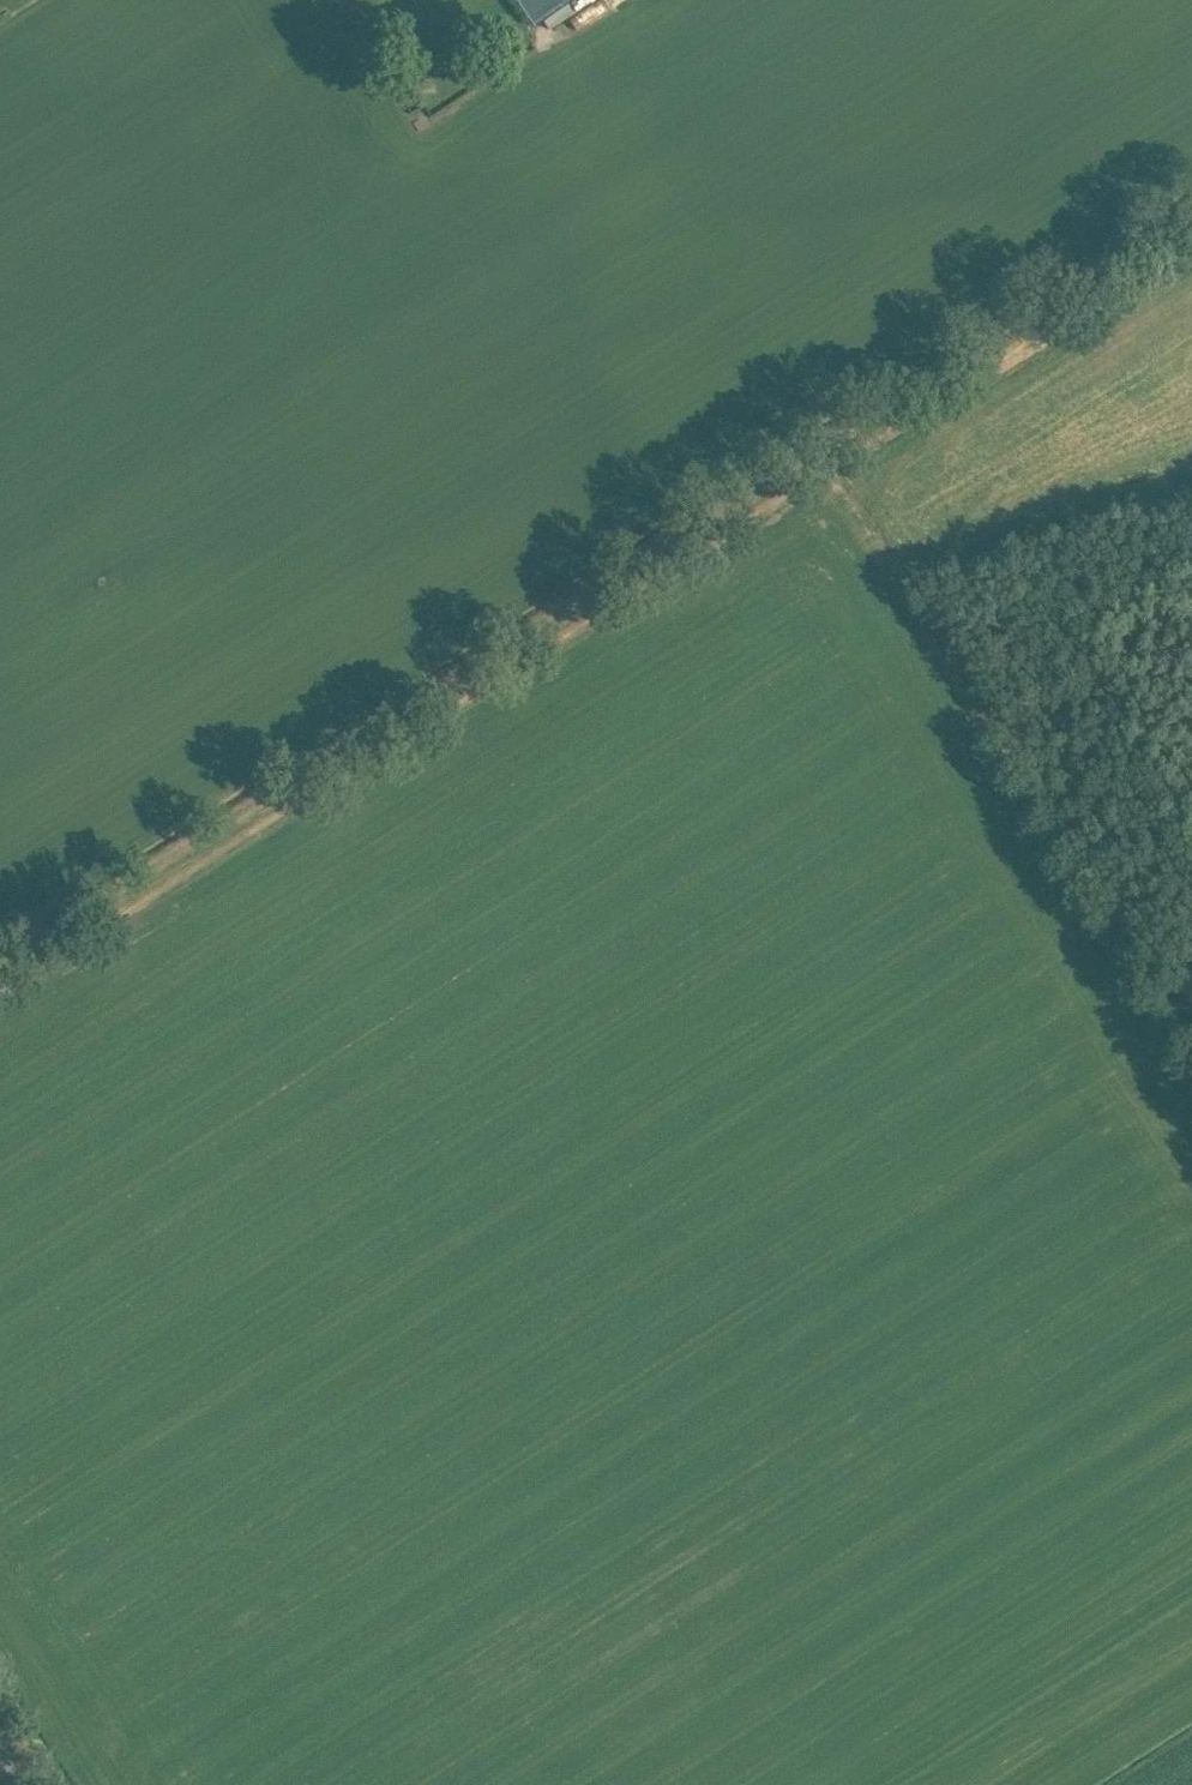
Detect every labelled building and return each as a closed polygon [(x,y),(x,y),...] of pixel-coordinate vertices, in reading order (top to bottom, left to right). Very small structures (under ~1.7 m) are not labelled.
[(536,27),(542,22),(548,32),(576,14),(571,6),(580,0),(518,0),(536,27)]
